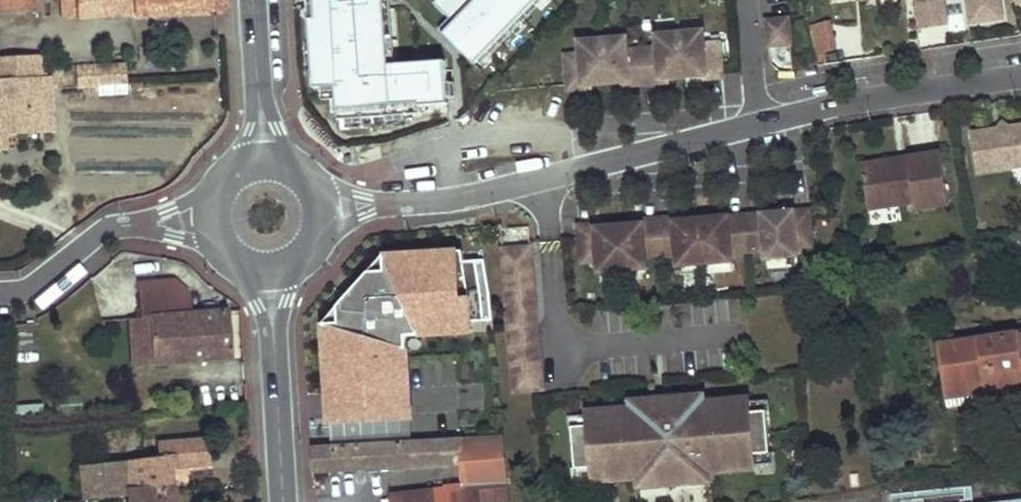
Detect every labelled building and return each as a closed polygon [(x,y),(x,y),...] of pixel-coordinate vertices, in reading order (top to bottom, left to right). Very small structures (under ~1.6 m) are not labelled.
[(15,9),(14,0),(0,0),(0,10),(15,9)] [(15,9),(36,9),(36,0),(14,0),(15,9)] [(64,18),(81,18),(80,0),(63,0),(64,18)] [(81,18),(104,16),(103,0),(80,0),(81,18)] [(104,16),(224,10),(223,0),(103,0),(104,16)] [(387,0),(310,0),(310,3),(317,3),(317,14),(310,14),(315,95),(337,94),(339,127),(421,123),(421,115),(448,113),(446,70),(391,73),(387,0)] [(436,11),(452,27),(440,40),(475,74),(548,0),(447,0),(436,11)] [(780,24),(780,20),(772,20),(773,47),(791,45),(789,23),(780,24)] [(816,28),(820,51),(839,49),(835,25),(816,28)] [(628,50),(627,36),(579,40),(580,54),(565,55),(567,85),(582,83),(582,86),(591,85),(622,83),(631,82),(630,79),(659,77),(659,80),(668,79),(699,77),(707,76),(707,74),(722,72),(720,42),(705,43),(704,30),(656,34),(657,47),(628,50)] [(52,132),(51,79),(40,79),(39,58),(0,60),(0,134),(5,134),(52,132)] [(78,88),(128,85),(127,64),(77,67),(78,88)] [(723,79),(722,72),(707,74),(707,76),(699,77),(700,81),(723,79)] [(668,83),(668,79),(659,80),(659,77),(630,79),(631,82),(622,83),(622,87),(668,83)] [(1003,122),(998,129),(1005,134),(1010,127),(1003,122)] [(972,133),(978,173),(1020,167),(1020,126),(1010,127),(1005,134),(998,129),(972,133)] [(909,163),(863,170),(869,211),(915,204),(916,211),(949,206),(941,151),(908,156),(909,163)] [(908,156),(861,163),(863,170),(909,163),(908,156)] [(595,230),(579,231),(581,263),(597,262),(598,272),(646,269),(646,258),(677,255),(678,266),(732,262),(731,253),(765,251),(765,258),(797,256),(797,247),(812,246),(810,215),(777,217),(777,212),(762,214),(762,219),(712,222),(712,218),(682,220),(674,221),(674,224),(643,226),(643,224),(634,224),(603,227),(594,228),(595,230)] [(762,214),(712,218),(712,222),(762,219),(762,214)] [(681,217),(634,220),(634,224),(643,224),(643,226),(674,224),(674,221),(682,220),(681,217)] [(543,388),(531,247),(502,249),(515,391),(543,388)] [(194,313),(192,279),(142,281),(143,318),(152,317),(153,362),(154,364),(234,357),(231,311),(194,313)] [(310,333),(313,360),(405,355),(405,340),(433,337),(435,387),(475,384),(471,292),(359,299),(360,331),(310,333)] [(143,318),(135,319),(136,363),(153,362),(152,317),(143,318)] [(944,388),(982,381),(984,393),(1020,388),(1020,367),(1017,332),(938,342),(944,388)] [(944,388),(946,398),(984,393),(982,381),(944,388)] [(588,411),(589,426),(572,427),(576,469),(593,468),(594,482),(610,481),(610,479),(653,476),(653,477),(675,475),(676,481),(698,480),(698,472),(738,469),(738,471),(755,469),(753,455),(770,454),(766,411),(750,412),(748,398),(732,399),(732,401),(695,404),(694,400),(652,403),(652,408),(604,412),(604,410),(588,411)] [(397,439),(395,409),(375,410),(377,440),(397,439)] [(400,410),(403,438),(455,435),(454,414),(415,416),(415,409),(400,410)] [(315,471),(464,461),(465,484),(447,486),(448,488),(392,495),(393,501),(504,501),(515,501),(509,434),(315,447),(315,471)] [(87,493),(132,491),(132,501),(179,501),(178,484),(174,485),(172,465),(209,462),(208,439),(159,440),(159,453),(138,454),(137,443),(107,444),(107,457),(84,458),(87,493)] [(218,491),(219,501),(237,500),(236,489),(218,491)]
